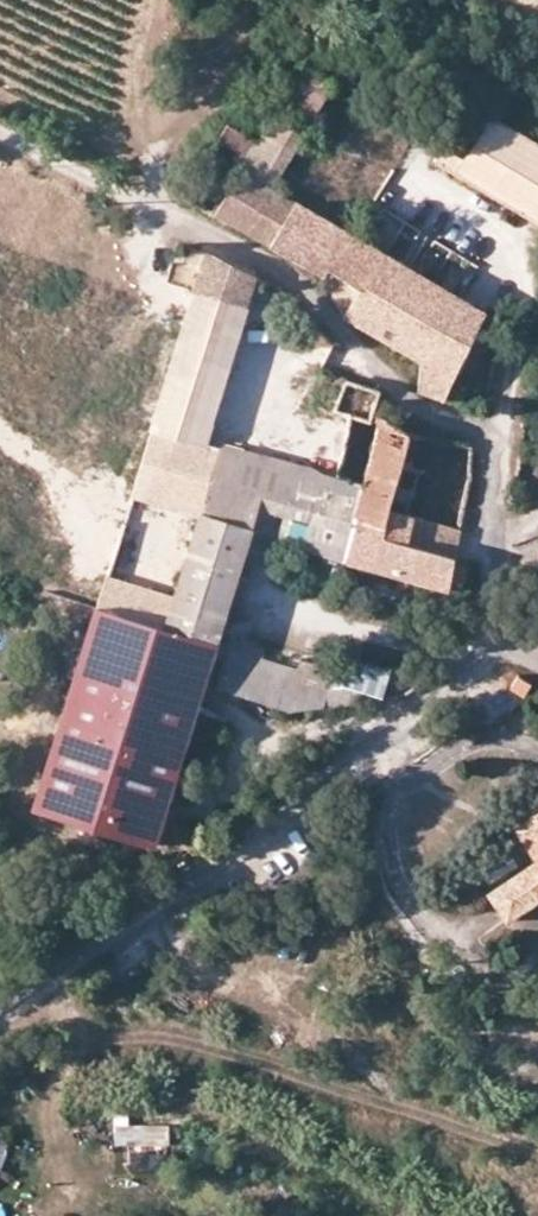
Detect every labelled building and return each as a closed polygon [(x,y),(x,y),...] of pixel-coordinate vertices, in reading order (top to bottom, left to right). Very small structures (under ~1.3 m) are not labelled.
[(267,124),(298,142),(337,75),(308,58),(287,91),(263,76),(250,102),(272,116),(267,124)] [(411,111),(398,133),(537,216),(537,142),(487,112),(468,145),(411,111)] [(219,146),(243,165),(261,135),(233,121),(219,146)] [(261,135),(243,165),(274,183),(298,142),(267,124),(261,135)] [(318,273),(327,287),(354,317),(422,357),(418,391),(441,398),(461,351),(483,305),(274,183),(243,165),(218,214),(318,273)] [(257,276),(206,253),(193,292),(247,309),(257,276)] [(204,443),(247,309),(193,292),(129,501),(198,520),(200,514),(252,530),(251,535),(303,550),(323,476),(204,443)] [(410,435),(353,416),(339,478),(323,476),(360,486),(355,520),(386,527),(390,512),(410,435)] [(471,447),(410,435),(390,512),(395,513),(418,518),(454,559),(475,477),(471,449),(471,447)] [(344,561),(355,520),(360,486),(323,476),(303,550),(343,562),(344,561)] [(355,520),(344,561),(446,589),(454,559),(418,518),(395,513),(390,512),(386,527),(355,520)] [(252,530),(200,514),(198,520),(175,596),(125,580),(129,566),(109,560),(33,808),(155,845),(251,535),(252,530)] [(265,653),(230,643),(216,683),(225,693),(289,711),(350,703),(354,691),(380,699),(388,672),(340,656),(333,674),(300,663),(298,671),(264,661),(265,653)] [(527,676),(515,669),(506,683),(518,691),(527,676)] [(535,816),(513,831),(535,863),(487,895),(504,921),(537,898),(537,814),(535,816)]
